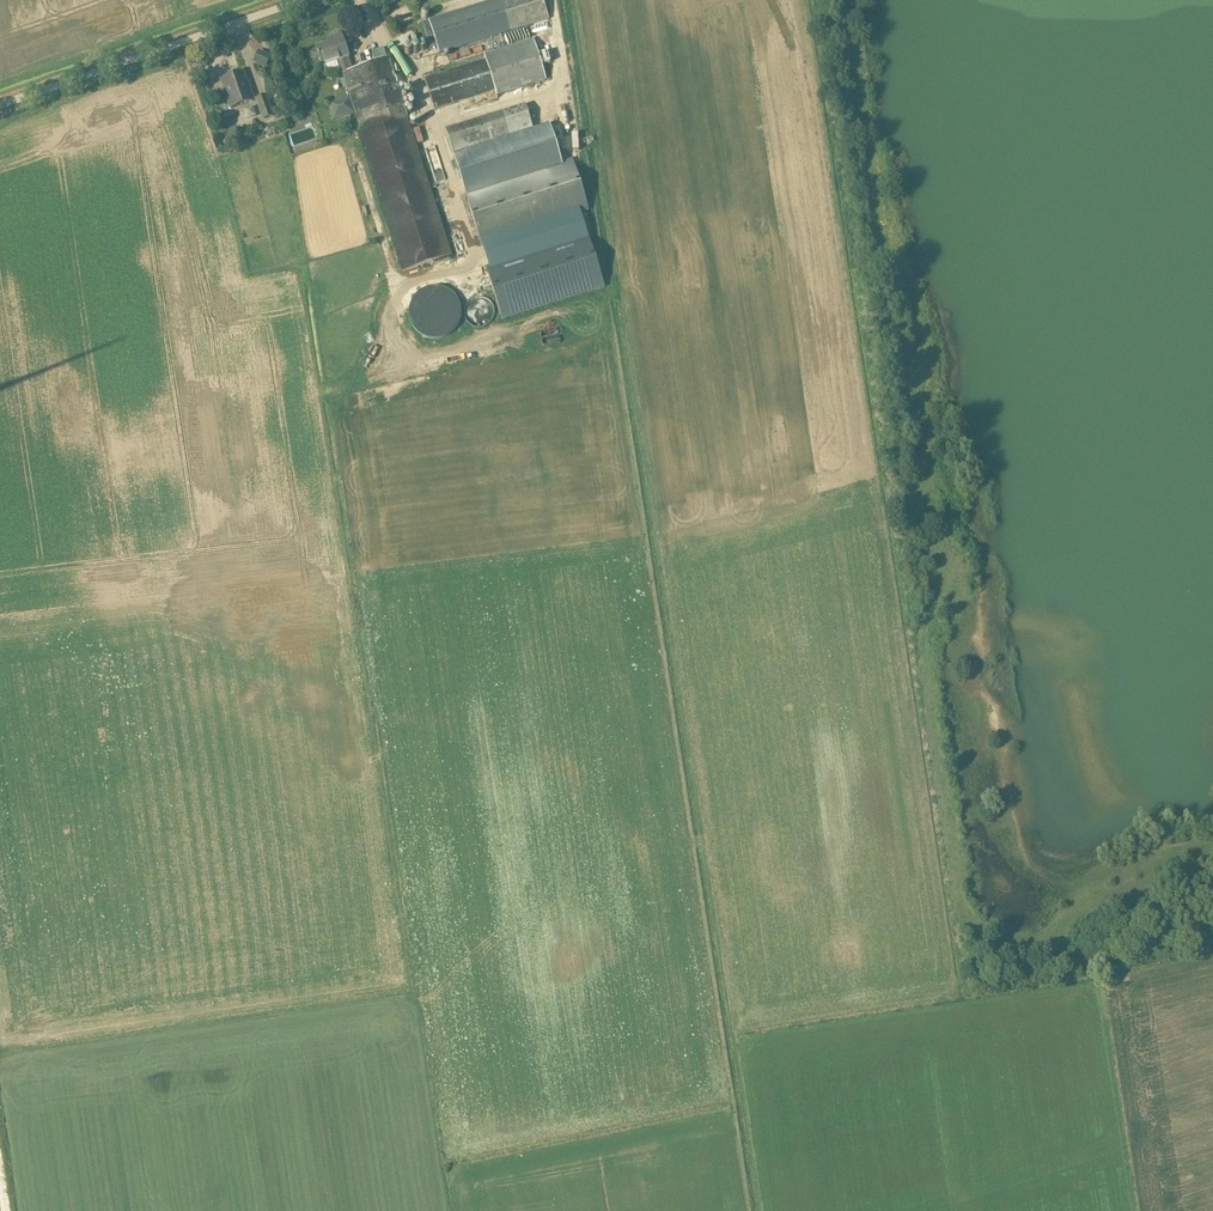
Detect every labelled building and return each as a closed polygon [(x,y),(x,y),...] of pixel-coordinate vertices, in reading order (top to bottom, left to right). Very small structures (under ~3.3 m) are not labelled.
[(429,23),(423,25),(431,49),(437,47),(439,54),(549,20),(543,0),(494,0),(428,20),(429,23)] [(316,48),(316,51),(310,53),(308,55),(311,64),(314,66),(321,63),(322,67),(337,61),(342,76),(361,132),(358,133),(402,272),(406,270),(452,256),(389,59),(353,70),(349,58),(341,35),(326,40),(327,44),(316,48)] [(534,40),(530,42),(484,56),(485,60),(425,79),(435,110),(496,92),(497,96),(542,82),(546,80),(534,40)] [(251,61),(266,67),(271,54),(256,48),(251,61)] [(374,51),(375,58),(385,56),(383,49),(374,51)] [(243,73),(221,81),(231,109),(254,101),(250,89),(249,89),(243,73)] [(256,99),(262,120),(273,117),(267,95),(256,99)] [(503,113),(446,131),(454,156),(533,130),(526,106),(503,113)] [(299,127),(290,130),(294,145),(318,138),(313,124),(299,128),(299,127)] [(465,191),(562,162),(549,125),(533,130),(454,156),(465,191)] [(572,159),(465,193),(481,244),(588,210),(572,159)] [(432,181),(444,178),(443,171),(430,173),(432,181)] [(605,292),(588,238),(485,269),(502,324),(605,292)] [(451,336),(455,291),(427,289),(425,309),(427,309),(426,327),(432,327),(431,334),(451,336)]
